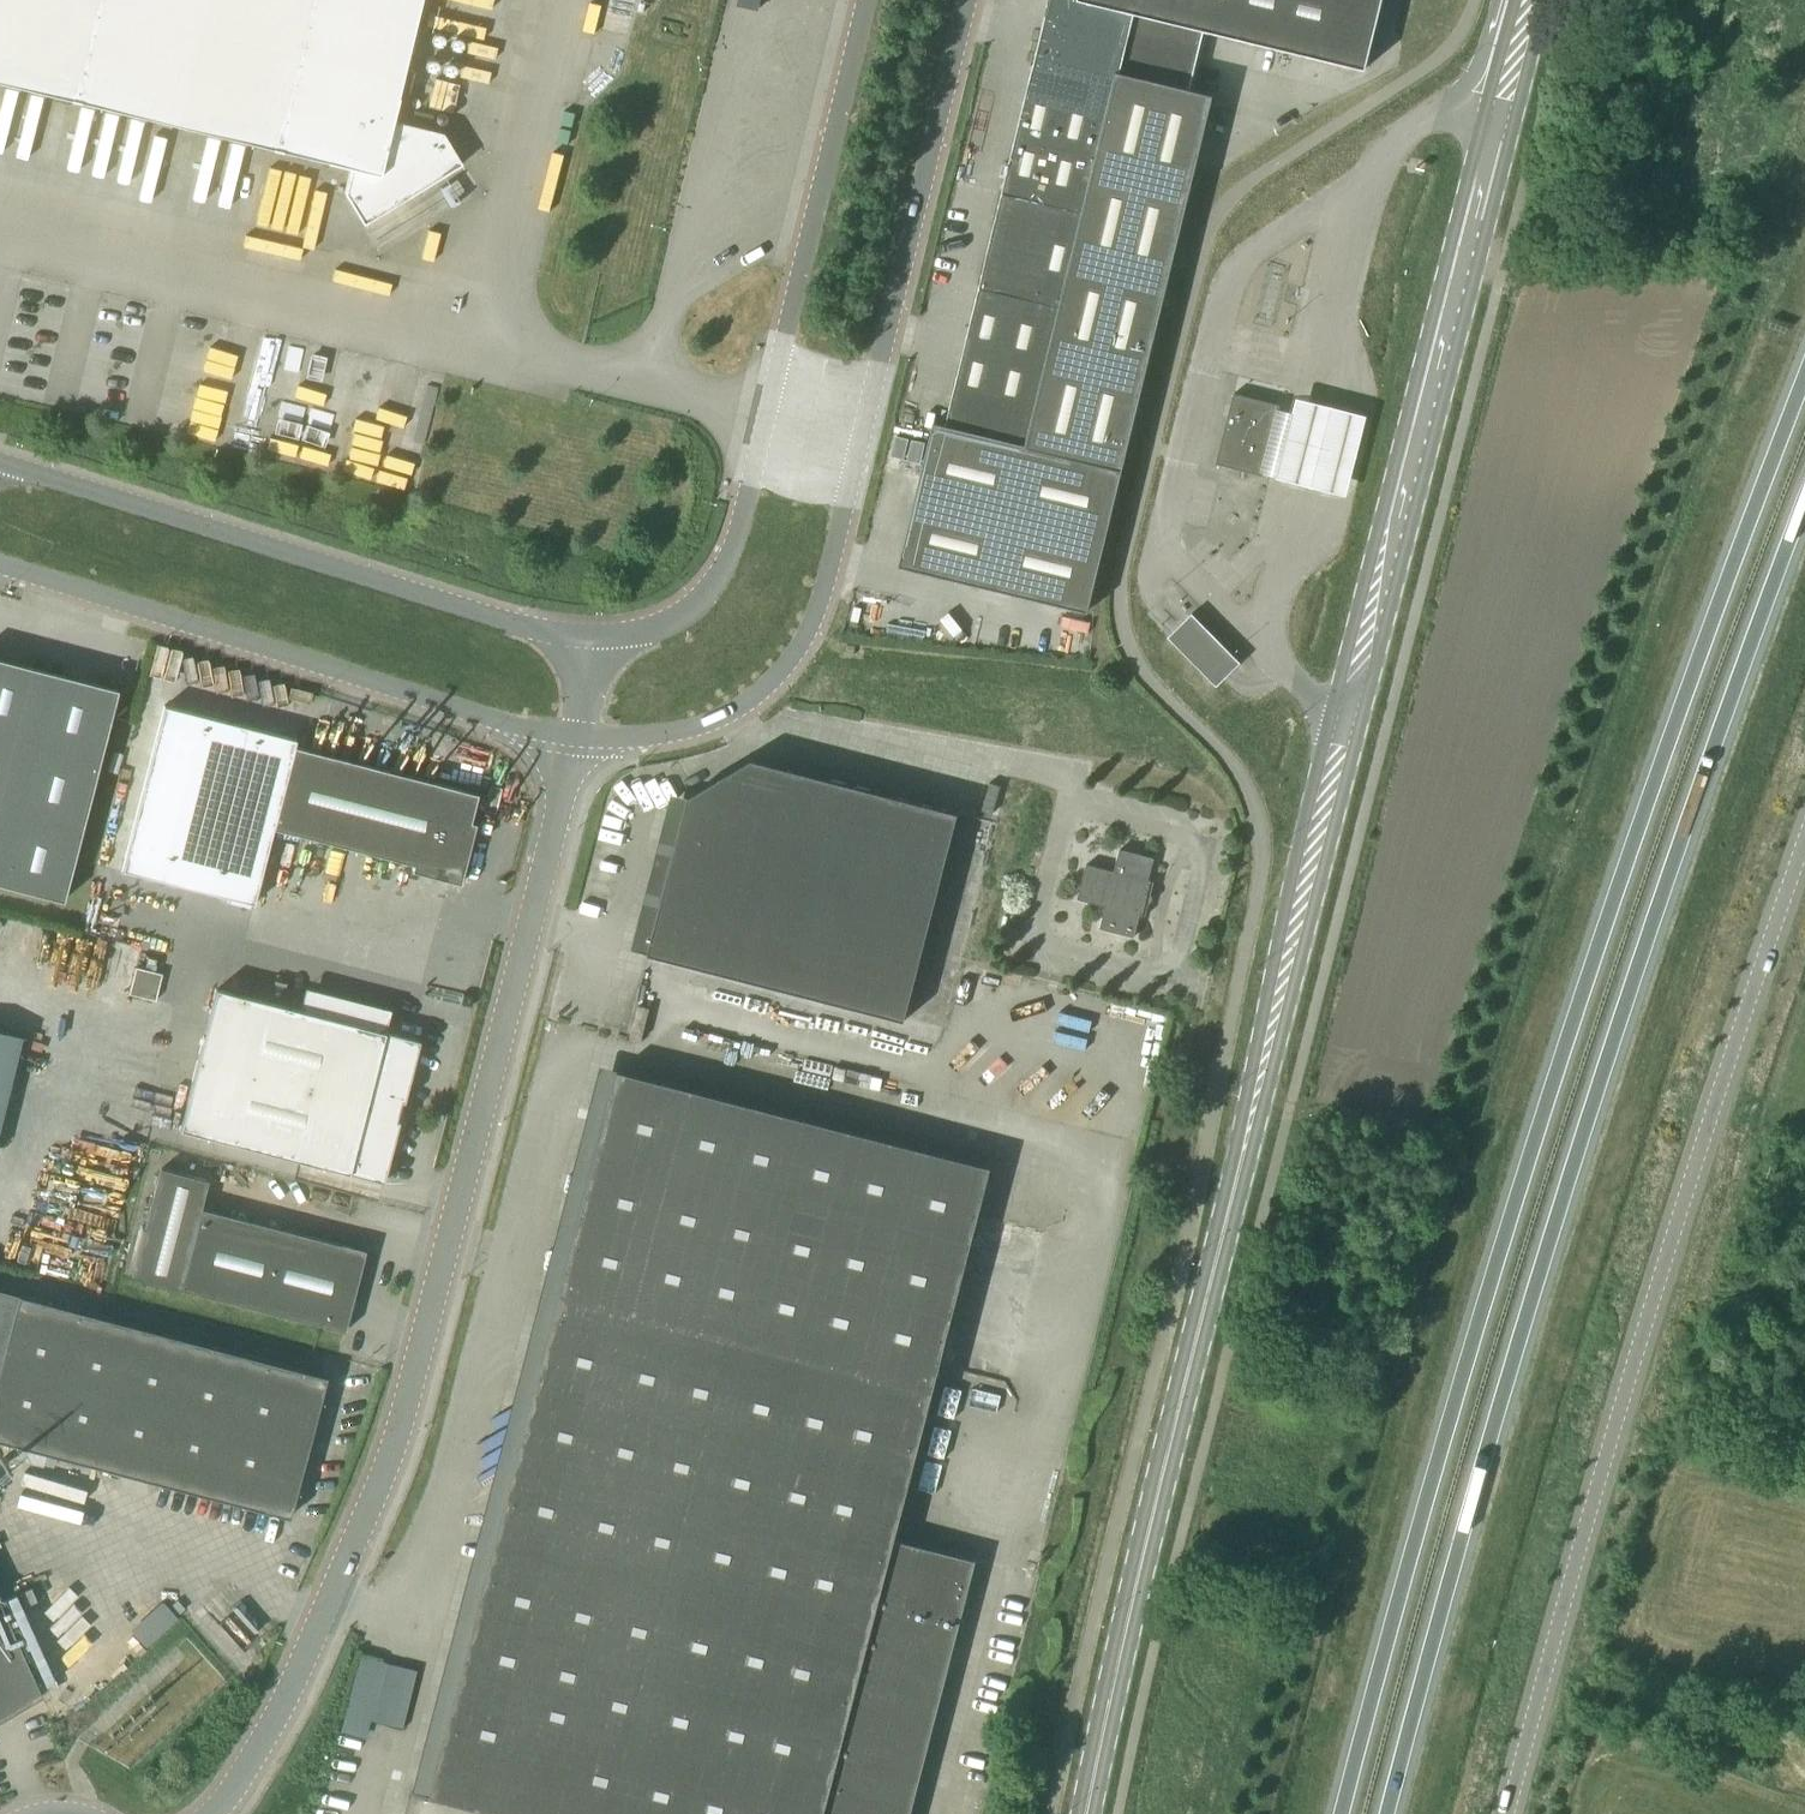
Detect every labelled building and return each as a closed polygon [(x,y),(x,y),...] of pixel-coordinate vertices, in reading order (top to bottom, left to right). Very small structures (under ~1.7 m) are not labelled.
[(421,0),(0,0),(0,84),(350,169),(344,194),(363,225),(461,164),(442,133),(392,121),(421,0)] [(899,565),(1088,611),(1196,165),(1213,95),(1190,90),(1205,30),(1366,69),(1383,0),(1049,0),(1033,64),(1000,200),(989,198),(966,291),(978,294),(946,425),(934,422),(899,565)] [(774,121),(755,128),(761,143),(780,135),(774,121)] [(475,206),(444,224),(451,236),(482,219),(475,206)] [(1261,476),(1279,406),(1233,394),(1215,464),(1261,476)] [(1364,410),(1303,396),(1284,478),(1346,491),(1364,410)] [(1216,687),(1240,663),(1191,614),(1167,637),(1216,687)] [(116,690),(0,660),(0,884),(62,900),(116,690)] [(460,884),(475,824),(470,823),(478,794),(293,747),(272,829),(413,865),(412,872),(460,884)] [(906,1020),(959,812),(753,759),(720,779),(690,797),(650,954),(906,1020)] [(623,816),(647,813),(644,790),(620,794),(623,816)] [(1135,936),(1154,858),(1119,850),(1114,872),(1086,865),(1077,899),(1106,906),(1100,928),(1135,936)] [(154,869),(112,865),(106,924),(127,926),(128,919),(158,923),(161,896),(151,895),(154,869)] [(1035,948),(1034,934),(1017,935),(1018,949),(1035,948)] [(156,1002),(162,974),(135,967),(128,994),(156,1002)] [(384,1033),(216,990),(180,1130),(348,1173),(348,1174),(383,1183),(420,1041),(385,1032),(384,1033)] [(363,999),(360,1012),(393,1018),(396,1005),(363,999)] [(22,1036),(0,1031),(0,1124),(22,1036)] [(976,1560),(895,1539),(934,1390),(992,1168),(619,1070),(560,1294),(435,1780),(426,1813),(910,1813),(976,1560)] [(132,1277),(344,1332),(365,1250),(200,1208),(208,1180),(160,1168),(132,1277)] [(289,1518),(326,1377),(26,1299),(0,1292),(0,1443),(289,1518)] [(932,1457),(946,1460),(955,1425),(941,1421),(932,1457)] [(159,1652),(189,1620),(169,1602),(139,1634),(159,1652)] [(41,1697),(0,1606),(0,1721),(41,1697)] [(367,1654),(351,1717),(380,1724),(397,1662),(367,1654)]
